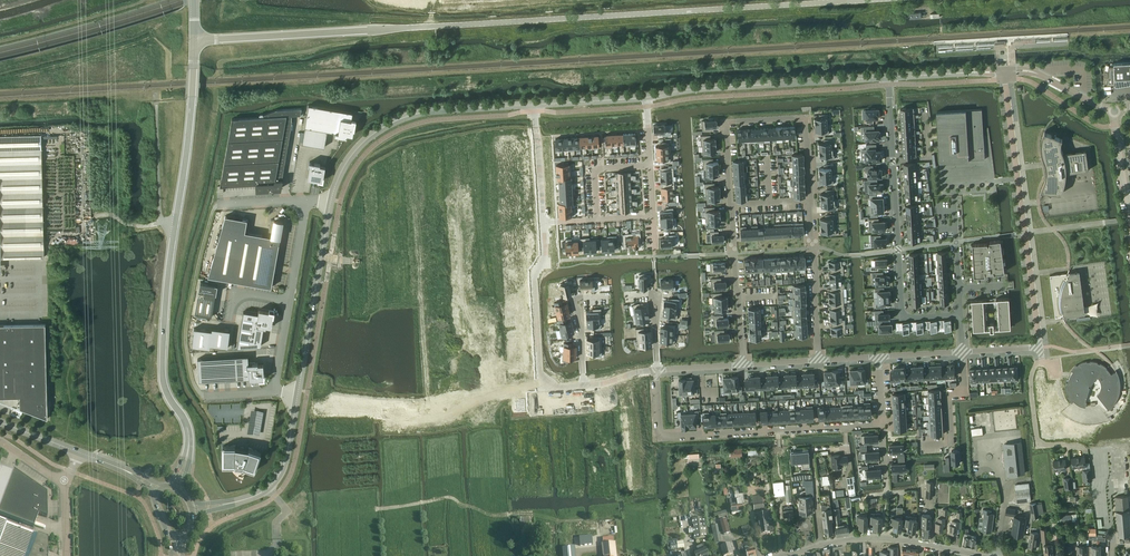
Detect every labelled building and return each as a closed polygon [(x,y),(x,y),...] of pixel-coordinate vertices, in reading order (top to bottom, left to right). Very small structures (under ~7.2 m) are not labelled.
[(1114,64),(1114,66),(1115,84),(1115,87),(1129,84),(1129,63),(1114,64)] [(1109,65),(1107,84),(1115,84),(1114,66),(1113,66),(1110,66),(1109,65)] [(307,118),(305,127),(302,143),(324,147),(327,131),(335,132),(334,135),(345,137),(347,137),(347,135),(347,134),(353,135),(354,129),(355,120),(351,120),(353,113),(335,110),(328,108),(309,105),(307,114),(307,118)] [(879,115),(879,109),(876,109),(876,108),(871,109),(866,110),(867,123),(874,122),(873,119),(878,119),(878,115),(879,115)] [(914,108),(901,109),(902,125),(915,124),(914,117),(914,115),(914,108)] [(964,160),(969,160),(985,159),(985,155),(983,130),(982,109),(937,112),(937,120),(939,153),(940,162),(964,160)] [(814,118),(814,125),(828,124),(828,114),(821,115),(821,118),(814,118)] [(221,180),(220,186),(256,184),(257,190),(274,189),(277,189),(281,189),(281,188),(282,180),(275,180),(287,116),(287,115),(264,116),(232,118),(221,180)] [(710,131),(710,128),(712,127),(717,127),(717,120),(702,121),(702,123),(702,131),(704,131),(710,131)] [(657,125),(653,125),(654,133),(658,133),(662,133),(663,136),(671,136),(671,132),(668,132),(667,124),(665,124),(661,125),(661,124),(657,124),(657,125)] [(829,134),(828,124),(814,125),(815,132),(822,131),(822,135),(829,134)] [(915,124),(902,125),(903,141),(916,140),(915,134),(915,131),(915,124)] [(872,126),(861,127),(861,132),(865,132),(866,140),(871,139),(871,140),(876,140),(876,139),(879,139),(879,137),(881,137),(880,132),(879,132),(879,130),(872,131),(872,126)] [(1041,192),(1041,193),(1041,192),(1041,191),(1044,191),(1049,192),(1048,192),(1051,194),(1052,193),(1052,192),(1061,193),(1062,192),(1063,190),(1063,188),(1064,186),(1065,184),(1065,182),(1066,181),(1066,179),(1066,177),(1066,175),(1066,173),(1067,173),(1070,172),(1073,172),(1074,172),(1081,171),(1083,171),(1089,170),(1086,150),(1084,150),(1083,151),(1080,151),(1079,151),(1071,152),(1070,152),(1063,153),(1063,152),(1062,151),(1062,150),(1062,149),(1061,148),(1061,147),(1061,146),(1061,145),(1061,144),(1062,143),(1062,141),(1062,140),(1063,139),(1055,136),(1052,134),(1052,135),(1044,132),(1044,133),(1043,134),(1043,135),(1043,137),(1042,137),(1042,138),(1042,139),(1042,140),(1042,141),(1041,142),(1041,144),(1041,145),(1041,146),(1041,147),(1041,149),(1042,150),(1042,152),(1042,153),(1042,154),(1043,155),(1043,156),(1042,156),(1043,158),(1044,167),(1045,176),(1046,176),(1046,177),(1046,178),(1045,180),(1045,181),(1044,182),(1044,184),(1043,185),(1043,186),(1042,188),(1042,189),(1041,190),(1041,192)] [(635,133),(629,134),(629,144),(629,147),(636,146),(636,144),(636,142),(637,142),(637,138),(636,138),(635,133)] [(1,259),(1,258),(44,257),(43,214),(41,135),(0,136),(0,259),(1,259)] [(708,135),(700,136),(701,146),(716,145),(715,138),(711,139),(708,139),(708,135)] [(825,143),(818,144),(819,150),(832,149),(831,139),(825,140),(825,143)] [(916,140),(903,141),(904,157),(917,157),(916,150),(916,149),(916,147),(916,140)] [(662,146),(656,146),(656,153),(670,152),(671,152),(671,145),(669,145),(669,142),(662,142),(662,146)] [(876,144),(866,145),(866,150),(867,150),(867,152),(866,152),(866,161),(872,160),(872,162),(876,161),(876,160),(882,160),(882,154),(881,154),(881,151),(875,151),(875,149),(876,149),(876,144)] [(716,145),(701,146),(702,146),(703,156),(709,155),(709,152),(711,152),(716,152),(716,145)] [(826,159),(826,160),(834,159),(834,149),(832,149),(819,150),(819,157),(824,156),(826,156),(826,159)] [(656,154),(655,154),(655,158),(656,158),(657,160),(663,160),(663,163),(670,162),(670,152),(656,153),(656,154)] [(718,162),(713,162),(711,162),(711,158),(703,159),(703,169),(718,169),(718,162)] [(310,165),(308,178),(318,180),(319,180),(323,181),(324,176),(325,167),(325,166),(320,165),(320,164),(309,162),(309,165),(310,165)] [(833,164),(825,165),(826,168),(823,168),(819,169),(819,175),(834,174),(833,164)] [(661,171),(660,171),(661,177),(660,177),(674,177),(673,169),(673,168),(677,168),(676,165),(669,166),(669,168),(661,168),(661,171)] [(873,169),(873,165),(865,166),(866,172),(868,172),(868,174),(868,175),(869,175),(869,178),(882,177),(882,176),(883,176),(883,170),(882,170),(882,169),(877,169),(877,168),(873,169)] [(704,179),(712,179),(712,176),(714,175),(719,175),(718,169),(703,169),(704,179)] [(826,181),(827,185),(833,184),(833,177),(833,175),(834,175),(834,174),(819,175),(819,182),(824,182),(826,181)] [(674,177),(660,177),(661,184),(662,184),(662,186),(674,185),(674,181),(676,181),(676,177),(674,177)] [(874,180),(864,180),(865,187),(869,187),(870,192),(883,192),(883,189),(884,189),(883,184),(882,184),(882,183),(875,184),(874,180)] [(712,187),(712,183),(704,184),(704,187),(705,194),(720,193),(719,186),(715,187),(712,187)] [(662,188),(661,188),(662,194),(673,194),(673,189),(675,189),(674,185),(662,186),(662,188)] [(820,194),(821,200),(834,200),(834,189),(827,190),(827,193),(820,194)] [(673,194),(662,194),(662,201),(663,201),(663,203),(669,203),(669,205),(675,205),(675,202),(675,193),(673,194)] [(713,200),(715,200),(720,200),(720,193),(705,194),(706,194),(706,195),(707,204),(713,203),(713,200)] [(872,206),(884,205),(884,204),(885,203),(885,200),(883,199),(883,198),(877,198),(876,194),(870,195),(870,199),(871,199),(872,206)] [(821,200),(821,201),(819,201),(820,206),(821,206),(821,207),(826,207),(828,207),(828,210),(836,210),(836,199),(834,200),(821,200)] [(884,205),(872,206),(872,213),(871,213),(871,217),(878,217),(877,213),(884,212),(884,211),(885,210),(885,207),(884,206),(884,205)] [(712,208),(712,207),(711,207),(704,208),(705,218),(720,217),(720,216),(721,216),(721,211),(720,211),(720,210),(715,210),(713,210),(712,208)] [(666,212),(660,212),(660,219),(672,218),(672,219),(674,219),(673,208),(666,209),(666,212)] [(820,225),(827,225),(834,225),(835,225),(835,215),(833,215),(827,215),(827,218),(825,219),(820,219),(820,225)] [(274,220),(271,219),(268,236),(245,232),(247,222),(248,222),(248,219),(243,218),(243,219),(225,216),(208,276),(218,278),(271,287),(279,243),(283,221),(274,220)] [(713,224),(716,224),(720,223),(720,217),(705,218),(705,223),(706,228),(714,227),(713,224)] [(660,220),(659,220),(659,224),(661,224),(661,226),(667,226),(667,229),(674,229),(674,225),(673,225),(672,219),(672,218),(660,219),(660,220)] [(879,219),(869,219),(869,227),(872,227),(872,231),(878,230),(878,233),(881,232),(881,230),(886,230),(885,221),(884,221),(879,221),(879,219)] [(828,232),(828,235),(836,235),(835,225),(834,225),(827,225),(820,225),(821,232),(826,232),(828,232)] [(716,235),(716,231),(714,231),(710,232),(710,242),(714,242),(714,243),(720,243),(720,242),(724,242),(723,234),(719,235),(716,235)] [(632,234),(623,235),(623,248),(626,248),(626,249),(632,248),(632,249),(632,234)] [(641,234),(632,234),(632,249),(639,248),(639,247),(641,247),(641,243),(644,243),(644,238),(641,238),(641,234)] [(669,239),(660,239),(660,247),(665,247),(665,248),(669,248),(669,247),(672,246),(675,246),(674,239),(676,239),(675,235),(669,235),(669,239)] [(871,247),(886,246),(886,243),(887,243),(887,238),(878,239),(877,235),(871,236),(871,247)] [(617,236),(607,236),(607,239),(608,251),(614,251),(614,247),(617,247),(617,236)] [(590,237),(580,238),(580,239),(581,249),(584,249),(584,252),(590,252),(589,239),(590,239),(590,237)] [(565,242),(562,242),(563,250),(566,250),(566,253),(569,253),(572,253),(571,240),(572,240),(571,238),(568,239),(565,239),(565,242)] [(590,239),(589,239),(590,252),(596,252),(596,248),(599,248),(598,240),(599,240),(599,238),(590,239)] [(572,240),(571,240),(572,253),(578,253),(578,249),(581,249),(580,239),(572,240)] [(599,240),(598,240),(599,248),(602,248),(602,251),(603,251),(608,251),(607,239),(602,239),(601,239),(599,240)] [(1001,240),(990,241),(990,244),(988,244),(988,243),(973,244),(973,248),(973,249),(973,252),(973,256),(974,263),(974,268),(974,271),(975,275),(974,275),(975,276),(986,275),(986,274),(994,272),(994,273),(1005,272),(1005,271),(1004,267),(1004,263),(1003,259),(1002,252),(1002,248),(1001,244),(1001,240)] [(946,259),(946,252),(936,252),(936,260),(938,260),(946,259)] [(878,270),(878,266),(887,266),(887,264),(888,264),(888,260),(887,260),(887,259),(876,259),(876,266),(871,267),(871,270),(878,270)] [(830,271),(843,270),(843,265),(840,266),(840,261),(837,261),(837,260),(832,260),(832,261),(828,262),(829,268),(830,268),(830,271)] [(718,270),(720,270),(725,269),(725,262),(721,262),(721,261),(716,261),(716,263),(710,263),(711,274),(712,273),(718,273),(718,270)] [(1069,269),(1069,270),(1068,271),(1067,273),(1050,275),(1055,317),(1062,316),(1065,322),(1066,322),(1063,318),(1068,316),(1067,316),(1085,313),(1079,271),(1071,273),(1068,272),(1069,270),(1069,269)] [(829,280),(841,279),(841,275),(844,274),(843,270),(830,271),(830,273),(829,273),(829,280)] [(881,272),(872,273),(872,277),(876,276),(876,285),(880,285),(880,286),(884,285),(884,284),(890,284),(890,283),(890,282),(890,277),(889,277),(889,276),(885,276),(885,275),(881,276),(881,272)] [(651,274),(639,274),(640,289),(643,288),(643,289),(647,289),(647,288),(648,288),(647,278),(651,277),(651,274)] [(594,278),(580,279),(580,288),(591,287),(591,291),(595,291),(594,278)] [(719,281),(719,278),(711,279),(711,282),(711,289),(713,289),(726,288),(726,281),(721,281),(719,281)] [(565,283),(561,284),(563,296),(571,294),(569,284),(572,283),(572,279),(565,281),(565,283)] [(672,279),(661,280),(661,288),(672,288),(672,291),(676,291),(675,284),(673,284),(672,279)] [(841,284),(841,279),(829,280),(830,286),(831,286),(831,288),(829,289),(844,288),(844,283),(841,284)] [(212,317),(216,293),(216,294),(218,284),(200,282),(195,314),(212,317)] [(829,298),(843,297),(843,288),(844,288),(829,289),(829,291),(828,291),(829,298)] [(878,298),(891,297),(890,297),(890,291),(882,291),(882,288),(875,288),(875,292),(878,292),(878,298)] [(720,293),(712,293),(712,303),(714,303),(727,302),(727,296),(720,296),(720,293)] [(941,303),(949,302),(949,294),(940,295),(941,303)] [(920,296),(912,296),(912,305),(921,304),(923,304),(922,295),(920,296)] [(830,307),(844,306),(843,297),(829,298),(829,304),(830,304),(830,307)] [(891,297),(878,298),(879,304),(876,305),(876,308),(883,308),(883,304),(891,304),(890,298),(891,297)] [(1011,327),(1009,297),(995,298),(996,302),(997,302),(997,310),(996,310),(996,317),(998,316),(998,324),(994,324),(994,322),(990,322),(990,324),(987,324),(986,317),(987,317),(987,310),(986,310),(985,303),(987,303),(986,299),(972,300),(974,329),(990,328),(990,330),(994,330),(994,328),(1011,327)] [(664,301),(663,308),(678,309),(679,303),(679,299),(671,299),(670,302),(664,301)] [(555,305),(552,306),(554,312),(556,311),(568,308),(567,303),(563,303),(563,300),(554,302),(555,305)] [(727,302),(714,303),(714,313),(721,313),(721,309),(728,309),(727,302)] [(639,304),(633,305),(633,309),(634,315),(648,313),(646,306),(640,307),(639,304)] [(844,311),(844,306),(830,307),(831,309),(829,310),(830,316),(842,315),(841,311),(844,311)] [(568,308),(556,311),(558,317),(558,319),(567,317),(566,315),(569,314),(568,308)] [(593,312),(586,312),(586,319),(600,319),(600,308),(593,309),(593,312)] [(663,308),(662,315),(669,316),(668,319),(677,320),(678,309),(663,308)] [(243,311),(241,323),(264,327),(266,327),(266,326),(271,327),(272,323),(273,317),(274,312),(269,311),(259,309),(258,314),(243,311)] [(875,310),(875,320),(882,320),(891,319),(890,313),(884,313),(883,310),(875,310)] [(648,313),(634,315),(636,322),(636,325),(643,324),(643,321),(649,320),(648,313)] [(714,326),(729,325),(728,318),(721,319),(721,315),(713,316),(714,326)] [(845,320),(843,320),(843,315),(842,315),(830,316),(830,322),(831,322),(831,325),(845,324),(845,320)] [(567,319),(559,321),(559,323),(561,328),(561,329),(572,326),(571,320),(568,321),(567,319)] [(600,319),(586,319),(586,320),(587,320),(587,326),(593,326),(594,329),(600,329),(600,319)] [(941,325),(937,326),(937,328),(945,327),(945,331),(952,330),(951,319),(940,320),(941,325)] [(882,324),(882,320),(875,320),(876,325),(879,325),(880,332),(880,331),(880,333),(888,332),(888,331),(892,331),(892,324),(882,324)] [(927,326),(923,326),(924,329),(931,328),(931,332),(938,331),(937,328),(937,326),(937,320),(926,321),(927,326)] [(913,327),(910,327),(910,330),(917,329),(917,332),(924,332),(924,329),(923,326),(923,321),(913,322),(913,327)] [(909,322),(899,323),(899,328),(896,328),(896,330),(903,330),(903,333),(910,333),(910,330),(910,327),(909,322)] [(241,323),(239,334),(262,338),(264,327),(241,323)] [(20,397),(20,408),(19,407),(18,407),(48,418),(46,324),(0,325),(0,397),(20,397)] [(661,327),(660,334),(675,335),(675,324),(667,324),(667,327),(661,327)] [(845,333),(845,324),(831,325),(832,327),(830,328),(831,334),(834,334),(834,335),(839,335),(839,334),(845,333)] [(561,328),(559,329),(562,338),(571,336),(571,332),(574,332),(572,326),(561,329),(561,328)] [(194,328),(192,347),(210,349),(210,346),(228,348),(230,330),(212,328),(212,330),(194,328)] [(644,328),(636,329),(636,339),(651,338),(651,331),(644,332),(644,328)] [(804,336),(807,336),(807,329),(795,330),(794,330),(794,336),(799,336),(799,337),(804,337),(804,336)] [(726,341),(729,340),(729,333),(722,333),(722,330),(714,330),(715,341),(721,341),(721,342),(726,342),(726,341)] [(761,332),(749,333),(750,339),(753,339),(753,340),(758,340),(758,339),(761,338),(761,332)] [(239,334),(237,347),(261,346),(262,338),(239,334)] [(660,334),(660,341),(667,341),(667,345),(674,345),(674,342),(675,342),(675,337),(675,335),(660,334)] [(593,339),(587,339),(587,346),(602,346),(602,336),(593,336),(593,339)] [(651,338),(636,339),(638,339),(638,345),(637,345),(637,349),(638,349),(645,349),(645,345),(651,345),(651,338)] [(572,342),(564,342),(564,351),(564,352),(576,352),(576,346),(572,346),(572,342)] [(602,346),(587,346),(587,353),(593,353),(593,356),(602,356),(602,346)] [(564,351),(562,351),(562,361),(572,361),(572,358),(576,358),(576,352),(564,352),(564,351)] [(249,378),(250,380),(265,379),(264,364),(258,364),(258,363),(249,363),(248,356),(198,359),(199,381),(249,378)] [(1065,386),(1065,389),(1066,391),(1066,394),(1067,393),(1068,396),(1067,396),(1069,399),(1070,401),(1072,403),(1074,401),(1076,403),(1078,404),(1080,406),(1083,407),(1085,407),(1086,406),(1087,402),(1085,401),(1090,387),(1089,386),(1089,385),(1090,385),(1091,385),(1097,377),(1098,378),(1099,380),(1100,381),(1101,384),(1101,386),(1101,388),(1100,390),(1099,392),(1098,393),(1097,395),(1108,409),(1107,410),(1107,411),(1109,410),(1111,407),(1114,405),(1116,402),(1117,399),(1119,395),(1120,392),(1120,388),(1120,385),(1120,381),(1119,378),(1118,374),(1117,371),(1116,370),(1116,371),(1111,374),(1110,372),(1108,370),(1106,368),(1107,367),(1105,366),(1103,364),(1100,363),(1100,364),(1097,363),(1098,362),(1096,361),(1093,361),(1090,361),(1090,362),(1087,362),(1087,361),(1084,361),(1082,362),(1079,363),(1080,364),(1077,365),(1074,366),(1072,368),(1071,370),(1073,371),(1071,373),(1070,376),(1069,378),(1068,380),(1068,383),(1066,383),(1066,386),(1065,386)] [(948,368),(945,368),(945,377),(955,376),(954,364),(948,365),(948,368)] [(937,380),(946,380),(945,368),(942,369),(941,365),(936,366),(936,378),(937,380)] [(924,378),(927,378),(927,369),(924,370),(923,366),(918,367),(918,379),(919,380),(924,380),(924,378)] [(936,378),(936,366),(930,366),(930,369),(927,369),(927,378),(936,378)] [(900,380),(909,379),(909,370),(906,371),(905,367),(900,368),(900,380)] [(909,379),(918,379),(918,367),(912,367),(912,370),(909,370),(909,379)] [(900,380),(900,371),(900,368),(894,368),(894,371),(891,372),(891,380),(895,380),(895,381),(901,381),(900,380)] [(857,370),(858,384),(865,384),(865,385),(868,385),(868,377),(865,377),(864,369),(857,369),(857,370)] [(832,371),(831,371),(832,387),(832,385),(839,385),(839,386),(843,386),(842,379),(839,379),(838,370),(832,371)] [(850,379),(847,379),(847,386),(851,386),(851,384),(858,384),(857,370),(850,370),(850,379)] [(825,381),(821,381),(821,388),(832,387),(831,371),(824,372),(825,381)] [(808,373),(802,374),(802,377),(799,377),(799,386),(808,385),(808,373)] [(814,376),(813,373),(808,373),(808,385),(818,385),(817,376),(814,376)] [(790,386),(790,374),(784,375),(784,378),(781,378),(781,387),(790,386)] [(796,377),(795,374),(790,374),(790,386),(799,386),(799,377),(796,377)] [(763,388),(772,387),(772,375),(766,376),(766,379),(763,379),(763,388)] [(778,378),(777,375),(772,375),(772,387),(781,387),(781,378),(778,378)] [(731,377),(730,377),(731,392),(738,391),(738,392),(742,392),(741,386),(738,386),(737,376),(731,377)] [(748,377),(748,380),(745,380),(745,389),(754,388),(754,376),(748,377)] [(763,379),(760,379),(759,376),(754,376),(754,388),(763,388),(763,379)] [(724,387),(720,387),(721,393),(724,393),(724,392),(731,392),(730,377),(723,378),(724,387)] [(679,388),(676,389),(676,396),(687,396),(686,381),(685,381),(685,379),(678,380),(679,388)] [(693,380),(686,381),(687,396),(697,395),(697,388),(694,388),(693,380)] [(694,412),(688,412),(688,414),(689,427),(696,426),(695,417),(699,417),(698,410),(694,411),(694,412)] [(681,411),(677,412),(677,418),(681,418),(681,428),(688,427),(689,427),(688,414),(688,412),(687,412),(687,414),(681,414),(681,411)] [(861,436),(862,443),(878,442),(877,435),(873,435),(873,433),(868,434),(868,435),(861,436)] [(1021,442),(1006,444),(1006,450),(1008,450),(1010,468),(1008,468),(1009,475),(1024,473),(1021,442)] [(890,445),(890,453),(903,452),(903,445),(890,445)] [(222,466),(235,466),(235,465),(243,466),(242,467),(254,472),(261,452),(249,448),(249,449),(244,448),(244,447),(240,446),(240,448),(235,447),(235,446),(222,446),(222,466)] [(802,451),(790,452),(791,463),(791,462),(792,462),(803,461),(803,468),(809,468),(810,467),(808,450),(802,451)] [(960,463),(959,450),(952,450),(953,463),(960,463)] [(879,459),(878,451),(865,452),(866,459),(879,459)] [(841,458),(840,455),(831,456),(833,468),(842,467),(841,464),(848,464),(847,456),(843,457),(841,458)] [(1085,457),(1071,458),(1073,468),(1083,467),(1083,470),(1082,470),(1083,479),(1084,482),(1090,481),(1092,481),(1091,468),(1090,468),(1086,469),(1085,463),(1085,457)] [(1067,469),(1066,458),(1053,460),(1054,470),(1067,469)] [(904,464),(891,464),(892,472),(904,471),(904,464)] [(16,520),(34,527),(36,520),(38,514),(47,517),(47,518),(46,493),(13,470),(13,471),(12,474),(0,469),(0,514),(16,520)] [(879,469),(875,469),(871,470),(865,470),(865,477),(872,477),(880,477),(879,469)] [(846,477),(849,496),(856,495),(854,481),(855,481),(854,476),(853,476),(851,477),(846,477)] [(1072,484),(1071,476),(1063,477),(1065,490),(1073,489),(1073,487),(1072,484)] [(1031,501),(1029,483),(1015,484),(1017,503),(1031,501)] [(832,520),(829,493),(820,494),(824,531),(826,531),(826,534),(833,533),(831,520),(832,520)] [(735,495),(735,496),(735,499),(738,514),(743,513),(742,504),(745,503),(743,494),(739,495),(735,495)] [(813,513),(812,496),(798,497),(800,514),(807,513),(807,514),(810,514),(810,513),(813,513)] [(1128,496),(1115,497),(1116,511),(1118,536),(1119,536),(1120,535),(1121,542),(1129,542),(1129,541),(1129,535),(1129,515),(1129,510),(1128,496)] [(735,499),(729,500),(732,515),(738,514),(735,499)] [(1036,503),(1030,504),(1032,515),(1039,514),(1037,504),(1036,503)] [(793,515),(792,506),(782,507),(783,516),(793,515)] [(729,516),(728,510),(714,514),(714,516),(717,515),(718,519),(727,516),(729,516)] [(991,511),(983,510),(982,513),(984,514),(982,531),(991,532),(994,515),(990,514),(991,511)] [(867,514),(856,513),(856,523),(859,523),(859,529),(866,529),(866,530),(867,530),(867,514)] [(762,515),(761,514),(757,515),(760,536),(769,534),(769,529),(764,529),(762,515)] [(769,529),(769,534),(774,533),(772,524),(771,522),(768,523),(767,514),(761,514),(762,515),(764,529),(769,529)] [(882,514),(871,514),(871,523),(873,523),(873,529),(881,529),(880,531),(881,531),(882,514)] [(902,516),(891,515),(891,524),(893,524),(893,530),(900,531),(900,532),(902,516)] [(922,527),(930,527),(930,515),(922,515),(922,522),(922,527)] [(917,517),(906,516),(905,525),(908,526),(907,532),(914,533),(914,534),(915,534),(917,517)] [(1026,518),(1015,516),(1012,535),(1023,537),(1026,518)] [(529,525),(529,518),(520,518),(520,519),(517,519),(518,530),(520,530),(520,531),(531,530),(531,525),(529,525)] [(704,518),(692,519),(694,539),(702,539),(706,538),(704,520),(704,518)] [(730,533),(726,519),(720,521),(724,535),(730,533)] [(839,519),(834,519),(835,520),(835,526),(835,528),(836,536),(849,534),(848,526),(848,523),(840,525),(840,520),(839,519)] [(945,519),(938,519),(938,523),(935,523),(935,531),(943,531),(943,526),(945,526),(945,519)] [(47,539),(0,521),(0,555),(48,555),(47,539)] [(959,522),(952,522),(952,526),(949,526),(949,534),(957,534),(957,529),(959,529),(959,522)] [(750,532),(748,526),(742,528),(744,534),(750,532)] [(962,545),(969,546),(971,534),(968,534),(968,529),(963,529),(963,534),(963,536),(964,536),(962,545)] [(1047,533),(1046,529),(1040,529),(1042,542),(1049,542),(1048,533),(1047,533)] [(1038,533),(1031,532),(1028,547),(1036,549),(1038,533)] [(719,533),(713,534),(715,544),(722,543),(720,533),(719,533)] [(1070,540),(1064,541),(1064,547),(1068,546),(1068,554),(1063,555),(1072,555),(1072,546),(1070,546),(1070,540)] [(602,544),(603,555),(617,555),(615,543),(615,542),(602,544)] [(678,549),(677,542),(669,544),(667,544),(668,551),(671,550),(671,551),(678,549)] [(730,543),(721,546),(724,555),(726,555),(733,554),(730,543)] [(706,549),(704,545),(697,548),(699,552),(695,554),(696,555),(709,555),(706,549)] [(1052,545),(1044,545),(1045,555),(1053,555),(1052,545)] [(1088,546),(1077,546),(1078,555),(1088,555),(1088,546)] [(1102,546),(1099,546),(1096,546),(1088,546),(1089,555),(1101,555),(1102,546)] [(562,548),(563,555),(575,555),(575,547),(562,548)] [(753,547),(748,549),(749,552),(746,553),(747,555),(756,555),(753,547)] [(841,547),(832,549),(833,555),(834,555),(835,555),(843,555),(841,547)] [(897,547),(888,547),(888,551),(887,551),(886,551),(883,551),(882,551),(881,551),(880,551),(879,555),(896,555),(897,547)] [(910,554),(909,554),(910,548),(903,547),(902,547),(901,553),(903,553),(903,555),(910,555),(910,554)]
